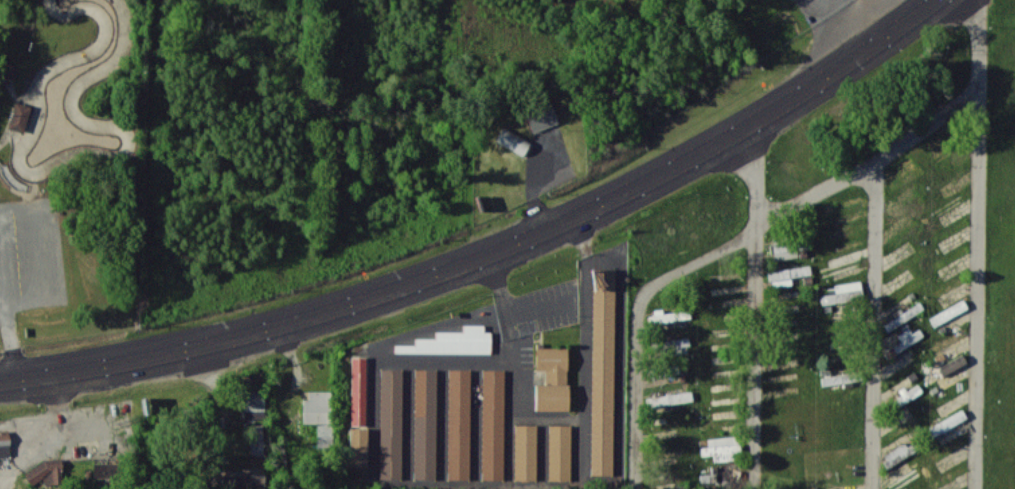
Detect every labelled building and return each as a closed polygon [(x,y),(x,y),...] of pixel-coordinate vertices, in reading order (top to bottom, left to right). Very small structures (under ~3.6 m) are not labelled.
[(13,79),(18,68),(6,63),(1,75),(13,79)] [(524,110),(533,133),(559,122),(551,100),(524,110)] [(530,140),(502,127),(496,142),(524,154),(530,140)] [(811,275),(810,266),(769,270),(770,286),(792,284),(792,277),(811,275)] [(615,269),(593,268),(591,475),(613,475),(615,269)] [(821,295),(823,305),(864,298),(861,281),(827,286),(828,294),(821,295)] [(930,318),(935,327),(968,308),(963,299),(930,318)] [(883,324),(888,331),(925,310),(921,303),(883,324)] [(691,320),(690,310),(663,313),(663,309),(650,310),(652,324),(691,320)] [(491,353),(491,331),(485,331),(485,324),(463,324),(463,331),(436,331),(436,338),(415,338),(415,345),(395,345),(395,352),(491,353)] [(885,351),(889,358),(924,336),(919,328),(913,333),(909,327),(897,335),(901,341),(885,351)] [(690,344),(689,336),(660,342),(663,358),(688,354),(687,345),(690,344)] [(536,370),(546,370),(546,384),(536,384),(536,410),(568,410),(569,347),(536,347),(536,370)] [(966,365),(963,356),(939,365),(942,373),(966,365)] [(352,426),(367,425),(366,357),(351,357),(352,426)] [(403,369),(381,368),(380,479),(402,479),(403,369)] [(414,479),(436,479),(437,369),(415,369),(414,479)] [(471,369),(449,369),(448,479),(469,479),(471,369)] [(482,479),(504,480),(504,369),(483,369),(482,479)] [(823,386),(853,380),(851,372),(822,378),(823,386)] [(892,401),(896,408),(923,391),(918,384),(892,401)] [(244,419),(266,418),(265,390),(244,391),(244,419)] [(304,423),(317,423),(318,450),(333,450),(332,390),(308,391),(308,399),(304,399),(304,423)] [(647,396),(648,406),(693,402),(693,392),(647,396)] [(968,418),(963,409),(929,428),(933,436),(968,418)] [(251,454),(264,454),(264,424),(255,425),(255,441),(251,441),(251,454)] [(537,425),(515,424),(515,480),(537,480),(537,425)] [(549,480),(571,480),(571,425),(550,425),(549,480)] [(368,427),(350,428),(351,467),(369,466),(368,427)] [(11,458),(10,432),(0,433),(0,459),(11,458)] [(911,440),(883,457),(889,467),(917,450),(911,440)] [(63,483),(62,462),(27,463),(28,482),(44,481),(44,484),(63,483)] [(207,475),(206,487),(262,487),(262,472),(244,472),(244,475),(207,475)]
